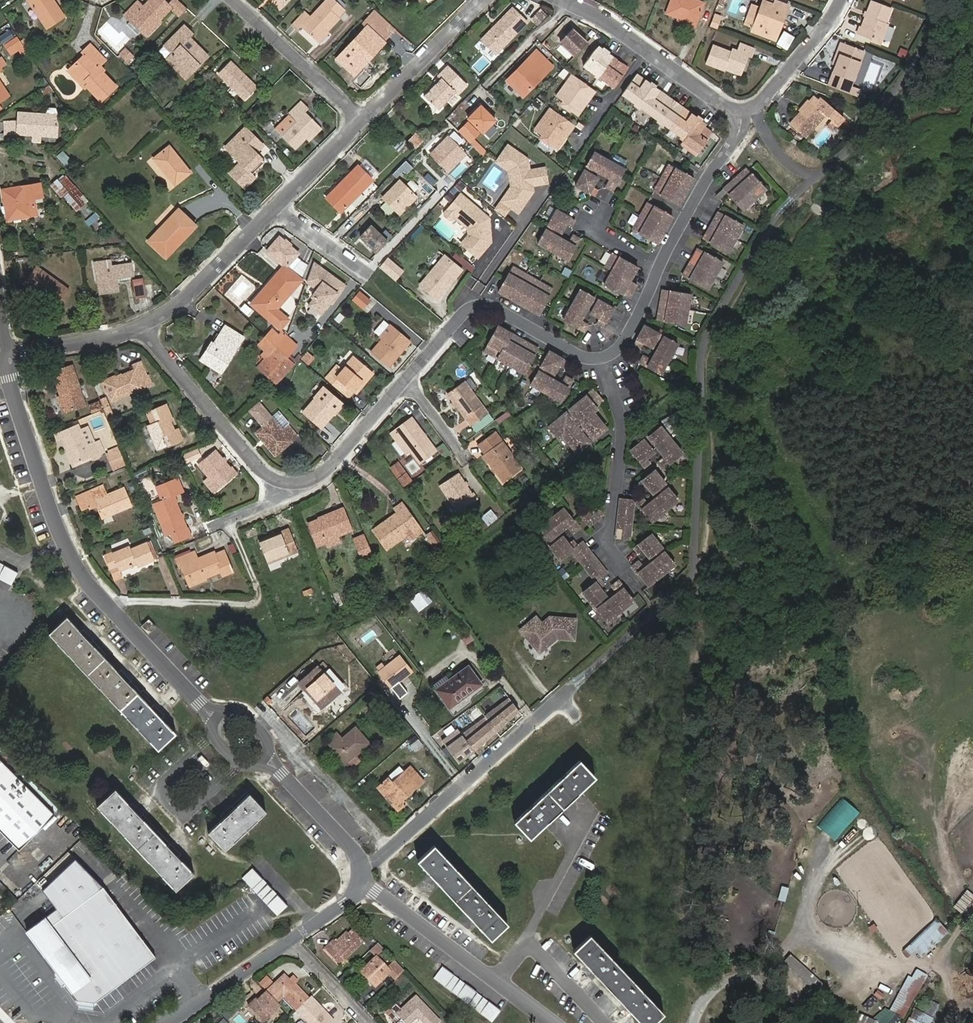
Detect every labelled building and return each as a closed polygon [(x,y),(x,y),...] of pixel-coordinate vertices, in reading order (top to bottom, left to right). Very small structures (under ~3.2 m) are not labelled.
[(54,2),(53,0),(29,0),(48,29),(64,18),(57,7),(55,8),(52,3),(54,2)] [(157,23),(170,11),(159,0),(152,0),(142,9),(137,4),(124,17),(130,23),(126,27),(137,38),(141,34),(144,31),(147,33),(157,23)] [(186,9),(176,0),(174,0),(168,6),(173,11),(171,13),(176,19),(186,9)] [(328,29),(339,17),(338,16),(345,9),(334,0),(326,0),(312,16),(306,11),(292,26),(299,32),(303,27),(318,40),(328,29)] [(705,2),(700,0),(670,0),(665,14),(688,23),(687,26),(695,29),(705,2)] [(788,5),(774,0),(763,0),(761,6),(751,3),(744,24),(753,27),(752,31),(776,40),(788,5)] [(892,7),(873,0),(872,0),(859,34),(871,39),(872,37),(881,40),(888,23),(886,22),(892,7)] [(512,7),(481,39),(495,53),(527,21),(512,7)] [(537,26),(547,16),(541,9),(530,19),(537,26)] [(368,17),(388,35),(395,28),(375,10),(368,17)] [(711,25),(717,28),(721,16),(715,14),(711,25)] [(368,54),(371,56),(382,44),(381,43),(388,35),(368,17),(362,25),(365,28),(340,58),(353,70),(368,54)] [(568,18),(556,31),(562,36),(570,27),(586,41),(590,37),(568,18)] [(160,25),(157,23),(147,33),(144,31),(141,34),(146,39),(160,25)] [(179,47),(187,39),(191,36),(182,27),(162,46),(170,55),(165,60),(184,79),(205,57),(194,45),(185,54),(179,47)] [(330,31),(328,29),(318,40),(320,42),(330,31)] [(560,45),(575,59),(587,46),(573,33),(560,45)] [(15,38),(4,44),(9,52),(20,46),(15,38)] [(194,45),(187,39),(179,47),(185,54),(194,45)] [(733,48),(732,51),(713,44),(706,63),(741,76),(749,56),(752,57),(755,48),(741,43),(738,50),(733,48)] [(852,84),(864,51),(841,43),(838,51),(841,52),(832,77),(852,84)] [(87,84),(84,86),(99,101),(113,87),(99,73),(94,68),(96,67),(102,61),(86,46),(79,53),(81,56),(69,68),(82,82),(84,80),(87,84)] [(631,68),(600,47),(596,52),(586,66),(618,88),(631,68)] [(898,48),(896,56),(904,58),(906,50),(898,48)] [(120,55),(127,62),(133,57),(125,49),(120,55)] [(536,49),(517,69),(519,72),(509,82),(523,96),(553,66),(536,49)] [(354,76),(371,56),(368,54),(353,70),(340,58),(337,61),(354,76)] [(255,88),(228,62),(217,74),(243,100),(255,88)] [(425,96),(429,100),(456,74),(449,67),(439,76),(442,78),(444,80),(442,83),(440,81),(425,96)] [(82,88),(84,86),(87,84),(84,80),(82,82),(69,68),(65,72),(82,88)] [(519,72),(517,69),(507,79),(509,82),(519,72)] [(456,74),(429,100),(438,110),(456,93),(457,94),(466,84),(456,74)] [(639,74),(626,93),(687,135),(684,140),(700,151),(715,129),(705,122),(707,120),(639,74)] [(597,91),(574,75),(559,97),(567,102),(565,105),(581,115),(597,91)] [(832,77),(829,85),(849,92),(851,85),(852,84),(832,77)] [(49,85),(39,91),(43,98),(53,92),(49,85)] [(858,95),(861,89),(851,85),(849,92),(858,95)] [(837,125),(843,117),(817,94),(790,124),(805,137),(825,114),(837,125)] [(306,139),(318,126),(304,112),(310,106),(303,99),(273,128),(295,150),(306,139)] [(578,126),(553,109),(539,131),(546,136),(544,139),(561,150),(578,126)] [(59,118),(21,115),(19,135),(57,138),(59,118)] [(70,120),(65,124),(69,131),(74,128),(70,120)] [(475,123),(462,135),(465,138),(478,126),(475,123)] [(321,129),(318,126),(306,139),(309,142),(321,129)] [(483,156),(486,153),(478,144),(487,136),(478,126),(465,138),(468,140),(474,146),(483,156)] [(250,150),(258,142),(244,129),(225,148),(239,164),(229,174),(244,189),(254,179),(251,177),(252,176),(248,172),(260,160),(254,154),(250,150)] [(453,130),(449,135),(457,144),(462,139),(453,130)] [(416,146),(422,140),(415,133),(409,139),(416,146)] [(457,144),(449,135),(430,154),(447,170),(465,152),(457,144)] [(469,151),(474,146),(468,140),(463,145),(469,151)] [(262,146),(258,142),(250,150),(254,154),(262,146)] [(175,184),(190,172),(169,146),(154,159),(175,184)] [(527,160),(508,146),(499,159),(505,164),(503,167),(508,171),(512,188),(518,191),(512,200),(522,206),(531,193),(530,186),(546,184),(544,170),(529,171),(527,160)] [(62,150),(55,156),(66,168),(73,162),(62,150)] [(624,168),(594,151),(575,185),(594,195),(597,189),(593,186),(598,177),(590,173),(593,168),(610,178),(606,186),(612,189),(624,168)] [(248,172),(252,176),(264,164),(260,160),(248,172)] [(360,163),(328,195),(342,209),(374,177),(360,163)] [(729,189),(745,207),(768,185),(749,164),(726,186),(729,189)] [(671,165),(656,192),(681,206),(696,179),(671,165)] [(602,187),(606,180),(599,177),(595,184),(602,187)] [(398,209),(415,191),(401,178),(384,195),(398,209)] [(455,185),(461,190),(466,185),(461,180),(455,185)] [(425,188),(433,195),(439,189),(431,182),(425,188)] [(12,205),(14,219),(29,216),(26,199),(33,198),(42,196),(40,183),(3,189),(6,206),(12,205)] [(726,186),(719,192),(722,196),(729,189),(726,186)] [(81,206),(85,203),(72,188),(68,191),(81,206)] [(512,188),(507,196),(512,200),(518,191),(512,188)] [(419,195),(415,191),(398,209),(402,212),(419,195)] [(456,196),(450,191),(445,196),(451,201),(456,196)] [(488,220),(460,195),(444,214),(444,216),(448,220),(451,220),(453,218),(467,230),(467,236),(466,238),(470,242),(465,249),(476,259),(489,244),(488,220)] [(517,212),(522,206),(512,200),(507,196),(497,210),(504,215),(509,207),(517,212)] [(36,215),(33,198),(26,199),(29,216),(36,215)] [(650,203),(634,230),(659,244),(675,217),(650,203)] [(813,203),(810,209),(821,215),(824,209),(813,203)] [(556,208),(538,241),(568,258),(579,237),(573,233),(569,241),(551,231),(554,227),(561,231),(566,222),(571,225),(575,218),(556,208)] [(747,222),(722,208),(706,235),(731,249),(747,222)] [(166,227),(164,225),(148,241),(167,258),(196,225),(179,209),(167,222),(168,224),(166,227)] [(613,226),(624,232),(628,226),(616,220),(613,226)] [(360,238),(377,254),(387,243),(370,227),(360,238)] [(284,265),(266,287),(268,289),(255,304),(262,310),(260,312),(263,314),(279,329),(288,319),(276,309),(300,279),(286,267),(297,254),(279,238),(267,252),(284,265)] [(725,260),(700,246),(685,273),(710,287),(725,260)] [(639,268),(614,254),(606,268),(613,271),(606,285),(631,299),(639,285),(632,281),(639,268)] [(443,257),(417,284),(433,299),(459,271),(443,257)] [(394,280),(401,272),(387,260),(380,268),(394,280)] [(105,269),(104,263),(97,264),(101,293),(117,290),(116,278),(133,275),(131,265),(112,268),(105,269)] [(511,264),(497,289),(538,312),(552,287),(511,264)] [(57,310),(70,294),(38,268),(25,285),(57,310)] [(465,284),(472,287),(476,280),(470,276),(465,284)] [(146,297),(143,278),(133,279),(136,298),(146,297)] [(268,289),(266,287),(251,304),(260,312),(262,310),(255,304),(268,289)] [(578,287),(562,317),(583,329),(586,322),(579,318),(588,301),(593,303),(589,311),(598,316),(595,321),(602,324),(612,306),(578,287)] [(682,324),(689,294),(661,287),(654,318),(682,324)] [(369,302),(359,293),(352,301),(362,310),(369,302)] [(641,322),(630,341),(637,345),(639,340),(648,345),(652,337),(657,340),(647,357),(640,353),(636,359),(657,371),(674,341),(641,322)] [(377,335),(380,338),(390,327),(387,324),(377,335)] [(496,324),(482,349),(523,372),(537,347),(496,324)] [(219,372),(242,338),(225,326),(212,345),(210,344),(200,359),(219,372)] [(390,327),(380,338),(368,351),(385,367),(407,342),(390,327)] [(271,331),(264,338),(275,348),(285,337),(280,332),(277,336),(271,331)] [(275,348),(285,358),(295,348),(285,337),(275,348)] [(275,348),(264,338),(257,346),(264,351),(261,355),(265,359),(275,348)] [(566,360),(548,350),(529,383),(559,400),(571,379),(564,375),(560,383),(543,373),(545,369),(553,373),(558,364),(563,367),(566,360)] [(306,353),(301,359),(308,364),(313,358),(306,353)] [(357,384),(359,386),(371,373),(353,358),(341,372),(337,377),(331,372),(324,379),(345,397),(350,392),(357,384)] [(115,391),(109,393),(113,402),(148,388),(139,365),(132,368),(133,372),(123,376),(120,378),(116,379),(111,381),(115,391)] [(62,399),(67,413),(86,407),(73,367),(54,374),(62,399)] [(337,377),(341,372),(335,367),(331,372),(337,377)] [(105,384),(109,393),(115,391),(111,381),(105,384)] [(445,394),(451,402),(453,406),(468,425),(484,414),(460,382),(445,394)] [(352,394),(359,386),(357,384),(350,392),(352,394)] [(592,388),(547,425),(558,438),(562,434),(575,450),(588,439),(579,429),(583,426),(591,437),(604,426),(591,410),(595,406),(594,404),(601,398),(592,388)] [(318,427),(339,404),(322,389),(302,413),(318,427)] [(166,446),(179,441),(175,430),(173,431),(169,421),(167,416),(169,415),(165,406),(147,413),(151,425),(147,427),(154,444),(164,441),(165,446),(166,446)] [(433,452),(408,418),(392,429),(386,432),(402,455),(408,451),(417,463),(433,452)] [(275,457),(297,439),(288,427),(282,431),(273,420),(256,433),(275,457)] [(681,450),(659,423),(628,448),(642,464),(647,460),(644,456),(653,448),(648,442),(652,440),(664,454),(657,459),(662,465),(681,450)] [(87,426),(80,430),(86,445),(93,442),(87,426)] [(86,445),(80,430),(62,437),(69,451),(74,464),(91,457),(93,461),(100,458),(99,457),(97,452),(93,442),(86,445)] [(480,455),(485,462),(490,469),(492,471),(500,483),(517,470),(508,457),(509,457),(498,442),(501,440),(495,432),(477,445),(482,454),(480,455)] [(156,449),(165,446),(164,441),(154,444),(156,449)] [(444,458),(450,453),(442,443),(436,449),(444,458)] [(197,455),(195,448),(181,454),(184,460),(197,455)] [(219,489),(235,475),(229,468),(224,462),(221,459),(214,450),(197,463),(210,478),(219,489)] [(113,471),(126,466),(123,459),(110,465),(113,471)] [(397,461),(388,467),(402,488),(412,481),(397,461)] [(652,467),(635,480),(640,486),(644,483),(652,492),(658,487),(660,491),(646,503),(640,496),(635,501),(650,520),(677,498),(652,467)] [(454,512),(471,501),(467,495),(463,488),(461,485),(454,473),(436,485),(454,512)] [(172,494),(174,493),(181,491),(176,478),(165,483),(170,496),(161,499),(153,502),(166,535),(171,533),(175,541),(188,536),(185,528),(186,527),(181,516),(180,513),(175,501),(172,494)] [(214,493),(219,489),(210,478),(205,482),(214,493)] [(170,496),(165,483),(155,487),(161,499),(170,496)] [(103,485),(90,491),(77,497),(82,509),(95,504),(101,518),(131,505),(124,487),(107,495),(103,485)] [(618,497),(614,536),(627,538),(632,498),(618,497)] [(591,501),(578,511),(587,522),(599,512),(591,501)] [(382,524),(381,522),(369,530),(383,549),(407,532),(411,538),(419,532),(398,504),(391,509),(394,513),(384,520),(386,522),(382,524)] [(561,505),(534,526),(559,558),(570,549),(575,545),(570,539),(566,542),(559,533),(553,537),(550,534),(565,522),(570,529),(576,524),(561,505)] [(322,542),(334,537),(333,535),(347,530),(339,508),(322,515),(320,520),(316,521),(316,519),(304,524),(312,541),(320,538),(322,542)] [(486,526),(497,519),(491,510),(480,517),(486,526)] [(278,534),(257,543),(264,562),(294,550),(286,528),(277,532),(278,534)] [(630,564),(645,583),(672,562),(648,531),(631,544),(636,550),(640,546),(647,555),(653,551),(656,554),(641,566),(636,560),(630,564)] [(256,540),(257,543),(278,534),(277,532),(256,540)] [(427,532),(421,536),(430,548),(435,544),(427,532)] [(357,559),(369,554),(361,536),(350,540),(357,559)] [(335,541),(334,537),(322,542),(323,546),(335,541)] [(575,545),(570,549),(593,578),(596,575),(604,569),(580,540),(575,545)] [(136,567),(153,560),(146,542),(129,549),(128,545),(111,553),(111,551),(103,554),(109,570),(117,567),(118,571),(129,566),(130,568),(133,567),(132,565),(135,564),(136,567)] [(233,543),(227,545),(229,555),(236,554),(233,543)] [(191,582),(205,576),(221,569),(223,574),(232,570),(223,549),(214,553),(214,551),(196,559),(193,551),(176,558),(179,567),(180,566),(184,565),(191,582)] [(9,584),(16,572),(0,563),(0,579),(9,584)] [(187,584),(191,582),(184,565),(180,566),(187,584)] [(593,578),(579,589),(604,620),(632,598),(616,579),(610,584),(616,590),(601,602),(598,599),(604,594),(596,585),(601,581),(596,575),(593,578)] [(206,579),(205,576),(191,582),(192,584),(206,579)] [(421,610),(431,601),(422,590),(411,598),(421,610)] [(534,615),(520,628),(539,649),(555,635),(571,636),(572,616),(548,614),(540,621),(534,615)] [(65,617),(47,634),(158,753),(175,737),(160,720),(163,717),(153,705),(149,708),(127,684),(130,682),(119,669),(115,672),(91,645),(94,643),(83,630),(80,633),(65,617)] [(146,620),(140,625),(146,632),(153,626),(146,620)] [(391,687),(412,670),(400,655),(379,671),(391,687)] [(466,664),(433,688),(447,706),(480,682),(466,664)] [(308,688),(324,706),(341,691),(318,667),(300,683),(306,690),(308,688)] [(322,708),(324,706),(308,688),(306,690),(322,708)] [(483,714),(496,729),(519,710),(506,695),(483,714)] [(460,732),(473,748),(496,729),(483,714),(460,732)] [(355,752),(357,754),(370,742),(355,726),(342,737),(337,731),(326,741),(344,761),(355,752)] [(441,740),(458,761),(473,748),(460,732),(456,728),(441,740)] [(346,763),(357,754),(355,752),(344,761),(346,763)] [(12,773),(0,761),(0,789),(12,773)] [(579,788),(593,776),(579,762),(513,822),(526,837),(540,824),(538,821),(577,785),(579,788)] [(391,778),(402,770),(398,765),(387,774),(391,778)] [(405,796),(406,798),(419,786),(424,781),(410,766),(392,781),(388,777),(378,786),(400,810),(407,804),(404,800),(402,799),(405,796)] [(12,773),(0,789),(0,834),(14,849),(52,814),(12,773)] [(529,839),(583,788),(594,778),(593,776),(579,788),(577,785),(538,821),(540,824),(526,837),(529,839)] [(115,791),(98,807),(174,891),(191,875),(177,859),(180,856),(170,845),(167,847),(140,818),(143,816),(132,803),(129,806),(115,791)] [(223,851),(262,813),(245,795),(231,809),(228,806),(217,816),(220,820),(206,833),(223,851)] [(839,796),(818,827),(837,840),(858,810),(839,796)] [(452,890),(464,879),(432,845),(418,859),(429,872),(433,869),(452,890)] [(475,890),(464,879),(452,890),(433,869),(429,872),(418,859),(416,861),(490,939),(492,937),(479,924),(482,922),(463,901),(475,890)] [(156,957),(155,955),(143,940),(102,887),(75,860),(42,891),(56,909),(26,932),(39,949),(73,994),(79,1001),(96,1003),(108,993),(142,967),(156,957)] [(261,901),(277,917),(287,907),(254,873),(243,883),(261,901)] [(784,901),(788,886),(781,885),(777,899),(784,901)] [(962,913),(972,896),(972,893),(965,888),(953,907),(962,913)] [(505,924),(475,890),(463,901),(482,922),(479,924),(492,937),(505,924)] [(910,946),(920,957),(947,932),(937,921),(910,946)] [(343,959),(361,941),(351,930),(333,948),(330,945),(324,950),(334,959),(338,954),(343,959)] [(364,932),(359,937),(368,946),(373,941),(364,932)] [(610,978),(621,968),(589,935),(575,948),(588,961),(591,958),(610,978)] [(376,943),(371,948),(377,955),(383,950),(376,943)] [(621,968),(610,978),(591,958),(588,961),(575,948),(573,950),(604,983),(642,1022),(646,1022),(638,1014),(641,1011),(621,990),(632,980),(621,968)] [(339,964),(343,959),(338,954),(334,959),(339,964)] [(376,957),(361,971),(374,986),(390,971),(397,979),(404,972),(394,962),(387,968),(376,957)] [(815,991),(823,982),(790,957),(783,966),(815,991)] [(502,1010),(474,989),(442,966),(434,978),(493,1022),(502,1010)] [(903,1019),(926,976),(917,971),(913,980),(909,978),(891,1012),(903,1019)] [(283,987),(289,982),(283,976),(278,982),(283,987)] [(296,1011),(306,1001),(293,987),(297,983),(293,978),(289,982),(283,987),(278,982),(273,986),(283,998),(296,1011)] [(632,980),(621,990),(641,1011),(638,1014),(646,1022),(652,1022),(664,1012),(632,980)] [(276,1004),(283,998),(273,986),(257,1001),(256,1000),(249,1006),(265,1022),(279,1008),(276,1004)] [(369,996),(374,1001),(381,994),(376,989),(369,996)] [(439,1022),(413,997),(395,1014),(392,1011),(387,1016),(394,1022),(409,1022),(417,1016),(423,1022),(439,1022)] [(330,1017),(324,1011),(320,1015),(306,1001),(296,1011),(307,1022),(323,1022),(330,1017)] [(933,1019),(914,1009),(907,1022),(931,1022),(933,1019)]
